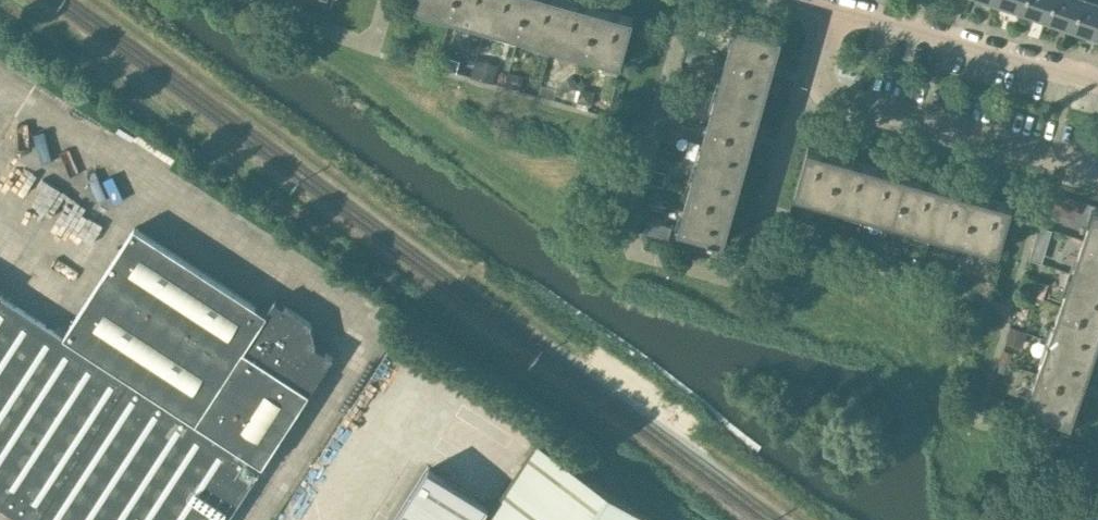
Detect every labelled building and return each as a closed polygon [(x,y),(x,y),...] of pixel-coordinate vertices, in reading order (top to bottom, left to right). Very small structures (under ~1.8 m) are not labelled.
[(496,0),(418,0),(417,6),(488,26),(496,0)] [(570,0),(496,0),(488,26),(557,46),(570,0)] [(635,17),(572,0),(570,0),(557,46),(622,64),(635,17)] [(1024,0),(995,0),(995,2),(1021,11),(1024,0)] [(1053,0),(1024,0),(1021,11),(1047,20),(1053,0)] [(1083,0),(1053,0),(1047,20),(1073,29),(1083,0)] [(1097,35),(1097,1),(1094,0),(1083,0),(1073,29),(1097,37),(1097,35)] [(761,116),(778,56),(783,36),(737,23),(714,103),(761,116)] [(742,183),(753,144),(761,116),(714,103),(695,170),(742,183)] [(865,213),(878,167),(809,147),(795,194),(865,213)] [(937,233),(950,187),(878,167),(865,213),(937,233)] [(667,172),(653,169),(649,182),(651,183),(663,186),(667,172)] [(725,241),(734,212),(742,183),(695,170),(679,228),(682,229),(677,246),(718,257),(722,240),(725,241)] [(1014,205),(984,196),(950,187),(937,233),(1000,251),(1014,205)] [(1096,206),(1068,285),(1097,295),(1097,206),(1096,206)] [(669,240),(672,227),(660,224),(656,236),(669,240)] [(215,278),(135,226),(64,336),(0,294),(0,505),(23,519),(58,519),(215,278)] [(215,278),(58,519),(227,519),(333,357),(316,346),(311,322),(285,305),(284,306),(274,300),(267,312),(215,278)] [(1097,347),(1097,295),(1068,285),(1046,349),(1092,365),(1097,347)] [(1072,422),(1089,373),(1092,365),(1046,349),(1026,407),(1072,422)] [(536,443),(486,519),(654,519),(536,443)] [(490,506),(430,467),(395,519),(481,519),(490,506)]
